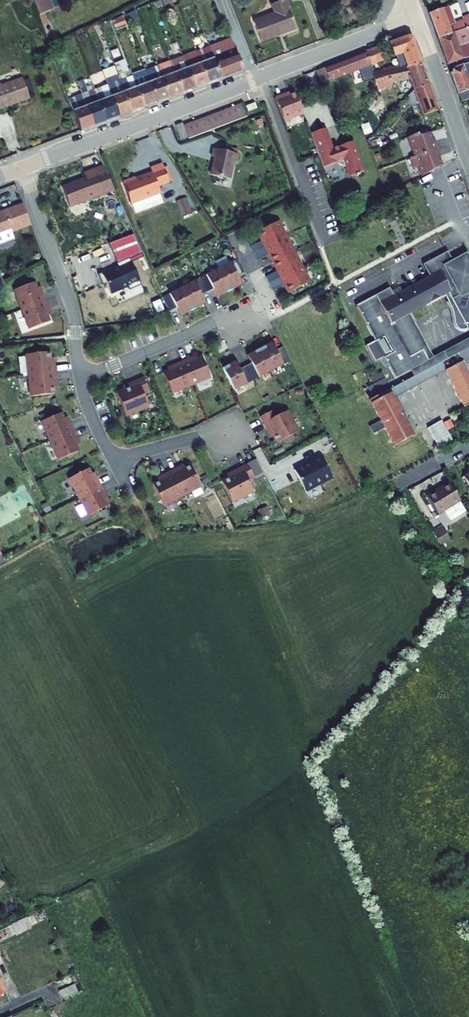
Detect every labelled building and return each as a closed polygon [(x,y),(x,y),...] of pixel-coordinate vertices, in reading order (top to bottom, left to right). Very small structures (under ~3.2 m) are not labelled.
[(54,0),(37,0),(42,14),(57,6),(54,0)] [(292,0),(274,0),(277,8),(256,17),(265,38),(301,23),(292,0)] [(430,7),(440,32),(468,21),(468,12),(449,20),(442,3),(430,7)] [(141,18),(137,4),(127,9),(130,18),(131,22),(141,18)] [(130,18),(127,9),(114,15),(117,22),(130,18)] [(440,32),(450,60),(468,53),(468,21),(440,32)] [(232,35),(209,43),(221,76),(244,67),(232,35)] [(408,63),(422,58),(414,38),(409,35),(391,41),(396,52),(404,49),(405,53),(400,54),(404,64),(408,63)] [(208,41),(194,46),(207,81),(221,76),(209,43),(208,41)] [(194,46),(182,51),(195,85),(207,81),(194,46)] [(371,62),(383,57),(379,46),(367,51),(371,62)] [(171,55),(183,90),(195,85),(182,51),(171,55)] [(332,77),(371,62),(367,51),(328,66),(332,77)] [(159,59),(172,94),(183,90),(171,55),(159,59)] [(443,115),(422,58),(408,63),(404,64),(387,66),(361,75),(365,87),(380,82),(412,76),(429,120),(443,115)] [(118,64),(134,108),(145,104),(133,69),(129,59),(118,64)] [(145,64),(157,99),(172,94),(159,59),(145,64)] [(454,70),(461,91),(468,88),(468,69),(466,61),(456,64),(454,70)] [(106,71),(121,113),(134,108),(118,64),(105,68),(106,71)] [(133,69),(145,104),(157,99),(145,64),(133,69)] [(319,69),(323,80),(332,77),(328,66),(319,69)] [(96,82),(109,118),(121,113),(106,71),(94,75),(96,82)] [(0,83),(0,107),(32,95),(25,77),(5,84),(4,82),(0,83)] [(85,90),(96,122),(109,118),(96,82),(83,87),(85,90)] [(96,122),(85,90),(72,95),(83,127),(96,122)] [(306,112),(298,90),(291,93),(290,91),(278,96),(287,119),(306,112)] [(245,99),(238,101),(243,114),(250,111),(245,99)] [(238,101),(230,104),(235,117),(243,114),(238,101)] [(230,104),(223,107),(227,119),(235,117),(230,104)] [(223,107),(215,110),(220,122),(227,119),(223,107)] [(215,110),(208,112),(212,125),(220,122),(215,110)] [(208,112),(201,115),(205,127),(212,125),(208,112)] [(201,115),(194,117),(199,130),(205,127),(201,115)] [(194,117),(188,120),(192,132),(199,130),(194,117)] [(179,120),(171,123),(176,137),(184,134),(180,123),(179,120)] [(188,120),(180,123),(184,134),(184,135),(192,132),(188,120)] [(327,126),(313,131),(316,139),(330,133),(327,126)] [(435,138),(432,129),(421,133),(420,131),(410,134),(417,153),(413,155),(416,165),(421,163),(425,173),(444,163),(438,146),(441,145),(438,137),(435,138)] [(330,133),(316,139),(326,167),(336,163),(337,161),(340,160),(340,161),(347,164),(348,164),(351,172),(354,174),(367,169),(355,139),(335,146),(330,133)] [(239,151),(217,148),(216,156),(219,157),(216,175),(234,178),(239,151)] [(120,181),(127,200),(154,189),(152,183),(164,178),(157,161),(146,165),(147,168),(129,175),(130,177),(120,181)] [(106,191),(97,167),(87,170),(89,175),(65,184),(72,203),(106,191)] [(154,189),(127,200),(130,209),(158,198),(154,189)] [(186,208),(181,194),(173,197),(178,211),(186,208)] [(19,233),(16,227),(31,221),(22,200),(6,206),(7,209),(0,212),(0,234),(2,240),(19,233)] [(248,244),(251,250),(284,233),(276,218),(255,229),(260,238),(248,244)] [(141,255),(131,232),(107,241),(115,262),(127,257),(129,260),(141,255)] [(267,250),(271,259),(291,248),(284,233),(251,250),(254,257),(267,250)] [(264,274),(267,280),(299,263),(291,248),(271,259),(276,268),(264,274)] [(447,248),(423,260),(429,273),(401,288),(402,291),(400,292),(398,289),(394,292),(389,283),(356,301),(374,337),(385,332),(393,348),(383,353),(394,375),(428,357),(422,345),(410,352),(392,319),(410,309),(444,291),(452,308),(454,319),(455,322),(461,326),(467,325),(468,329),(468,289),(468,288),(468,287),(468,286),(468,254),(468,252),(454,260),(452,256),(447,248)] [(468,252),(466,249),(452,256),(454,260),(468,252)] [(248,270),(241,256),(222,266),(233,288),(246,281),(241,274),(248,270)] [(129,260),(127,257),(115,262),(117,266),(111,269),(109,267),(108,267),(96,273),(102,286),(106,285),(110,295),(128,287),(130,290),(140,286),(129,260)] [(307,279),(299,263),(267,280),(270,287),(282,280),(287,289),(307,279)] [(233,288),(222,266),(204,276),(211,290),(217,286),(221,294),(233,288)] [(42,287),(38,276),(17,283),(24,303),(48,295),(45,285),(42,287)] [(211,290),(204,276),(185,285),(197,307),(209,301),(205,293),(211,290)] [(197,307),(185,285),(166,295),(173,309),(174,309),(181,306),(185,313),(197,307)] [(51,304),(48,295),(24,303),(31,323),(52,316),(48,305),(51,304)] [(433,354),(410,309),(392,319),(410,352),(422,345),(428,357),(433,354)] [(444,349),(447,356),(458,350),(468,345),(468,336),(444,349)] [(318,343),(323,357),(337,352),(333,339),(318,343)] [(275,348),(271,340),(258,347),(270,369),(289,359),(282,345),(275,348)] [(468,355),(468,345),(458,350),(462,359),(468,355)] [(270,369),(258,347),(246,353),(250,361),(244,364),(252,379),(270,369)] [(52,360),(51,349),(26,352),(29,373),(56,369),(55,359),(52,360)] [(462,359),(458,350),(447,356),(441,359),(446,368),(465,404),(468,402),(468,371),(462,359)] [(193,358),(192,355),(183,359),(193,383),(212,374),(204,354),(193,358)] [(193,383),(183,359),(174,363),(175,366),(165,371),(173,391),(193,383)] [(238,368),(234,359),(221,366),(233,388),(252,379),(244,364),(238,368)] [(446,368),(441,359),(376,394),(378,397),(390,391),(393,396),(446,368)] [(58,379),(56,369),(29,373),(31,394),(56,391),(54,380),(58,379)] [(387,378),(384,374),(367,383),(369,387),(387,378)] [(151,389),(145,375),(129,382),(130,385),(118,391),(128,414),(150,405),(145,392),(151,389)] [(376,394),(370,397),(394,443),(413,433),(393,396),(390,391),(378,397),(376,394)] [(274,407),(261,414),(269,429),(272,428),(278,440),(300,429),(288,407),(277,413),(274,407)] [(67,420),(62,410),(42,419),(51,438),(74,427),(70,418),(67,420)] [(441,418),(427,425),(438,445),(451,438),(441,418)] [(78,437),(74,427),(51,438),(59,457),(79,448),(75,438),(78,437)] [(331,474),(321,454),(311,460),(312,461),(307,463),(306,461),(294,468),(305,488),(331,474)] [(255,474),(248,460),(233,469),(234,472),(223,478),(234,499),(255,488),(249,477),(255,474)] [(202,483),(191,462),(181,467),(180,464),(171,468),(184,493),(202,483)] [(95,475),(90,465),(70,476),(80,494),(102,482),(98,473),(95,475)] [(184,493),(171,468),(162,473),(164,476),(154,481),(165,503),(184,493)] [(461,499),(450,479),(427,492),(438,512),(461,499)] [(107,491),(102,482),(80,494),(89,513),(109,503),(104,493),(107,491)] [(447,536),(439,523),(430,529),(438,541),(447,536)] [(17,932),(32,925),(28,916),(13,922),(17,932)] [(4,977),(2,977),(0,972),(0,992),(9,988),(4,977)]
